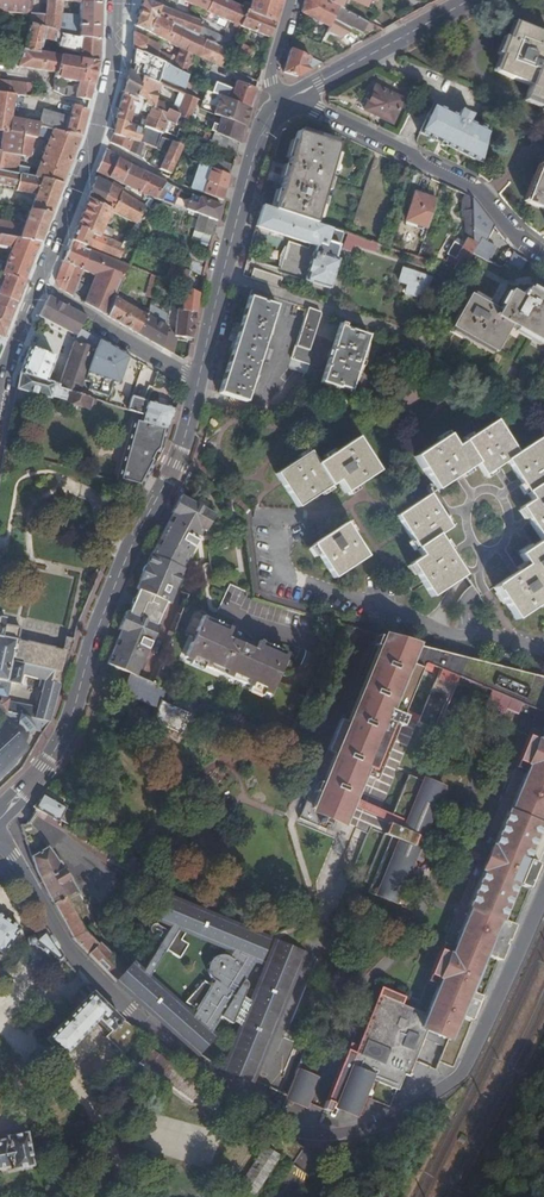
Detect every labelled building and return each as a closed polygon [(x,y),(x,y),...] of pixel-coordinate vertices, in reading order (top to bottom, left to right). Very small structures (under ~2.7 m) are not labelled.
[(25,14),(26,12),(27,0),(0,0),(0,11),(25,14)] [(57,30),(61,0),(80,1),(80,19),(67,18),(66,33),(79,36),(80,35),(100,39),(101,0),(48,0),(46,14),(31,12),(31,13),(30,23),(57,30)] [(206,39),(227,49),(230,50),(234,42),(204,28),(205,26),(202,25),(203,21),(148,0),(143,0),(135,25),(149,32),(155,16),(171,23),(206,39)] [(208,11),(242,25),(249,9),(227,0),(185,0),(208,11)] [(282,0),(254,0),(251,10),(276,20),(282,0)] [(329,0),(305,0),(305,1),(302,9),(329,24),(332,18),(340,6),(329,0)] [(340,6),(347,9),(351,0),(329,0),(340,6)] [(386,0),(357,0),(355,3),(379,15),(386,0)] [(340,6),(332,18),(350,28),(352,24),(362,30),(367,20),(347,9),(340,6)] [(276,20),(251,10),(249,9),(242,25),(271,37),(276,20)] [(59,14),(57,30),(66,33),(67,18),(80,19),(80,15),(59,14)] [(164,39),(171,23),(155,16),(149,32),(164,39)] [(367,20),(364,26),(370,29),(373,23),(367,20)] [(79,52),(78,57),(99,61),(100,39),(80,35),(79,36),(66,33),(57,30),(30,23),(23,48),(24,48),(37,50),(41,51),(44,37),(60,41),(59,46),(79,52)] [(171,23),(164,39),(181,49),(181,48),(194,54),(198,56),(206,39),(171,23)] [(538,63),(543,46),(543,33),(516,23),(513,32),(511,31),(508,39),(506,38),(499,55),(502,56),(499,62),(501,63),(498,73),(529,85),(525,95),(537,100),(537,101),(543,104),(542,106),(543,107),(543,66),(538,63)] [(160,51),(162,45),(133,32),(134,49),(158,60),(160,51)] [(224,55),(227,49),(206,39),(198,56),(220,65),(224,55)] [(236,53),(250,59),(254,50),(234,41),(234,42),(230,50),(236,53)] [(314,58),(291,47),(288,59),(284,72),(298,76),(306,72),(310,70),(307,65),(309,60),(313,62),(314,58)] [(37,50),(24,48),(22,56),(21,56),(18,65),(56,71),(61,54),(41,51),(37,50)] [(180,52),(178,58),(190,66),(193,57),(194,54),(181,48),(181,49),(180,52)] [(158,60),(134,49),(131,63),(138,66),(136,72),(135,73),(157,82),(158,81),(161,75),(191,88),(193,83),(187,81),(189,75),(188,74),(170,66),(158,60)] [(227,49),(224,55),(233,59),(236,53),(230,50),(227,49)] [(160,51),(158,60),(170,66),(172,58),(174,54),(171,53),(169,55),(160,51)] [(64,94),(90,99),(95,78),(99,61),(78,57),(61,54),(56,71),(55,76),(55,89),(64,94)] [(172,58),(170,66),(188,74),(190,66),(178,58),(177,61),(172,58)] [(145,103),(149,105),(152,106),(155,107),(161,83),(158,81),(157,82),(135,73),(136,72),(129,69),(123,93),(136,99),(137,96),(146,100),(145,103)] [(54,128),(80,135),(81,135),(87,109),(73,105),(71,113),(64,111),(63,117),(43,112),(40,122),(11,116),(15,94),(26,95),(27,83),(0,78),(0,129),(3,130),(23,133),(36,136),(39,124),(54,128)] [(212,92),(220,95),(250,108),(256,87),(238,80),(235,88),(218,80),(212,92)] [(364,109),(392,122),(403,98),(376,85),(364,109)] [(147,110),(149,105),(145,103),(146,100),(137,96),(136,99),(123,93),(116,117),(117,118),(117,117),(130,122),(130,121),(133,112),(137,113),(138,109),(147,112),(147,110)] [(180,114),(190,119),(198,99),(199,98),(186,93),(180,108),(164,101),(161,107),(158,105),(157,108),(167,112),(169,108),(180,114)] [(215,112),(222,115),(244,124),(245,125),(248,114),(250,108),(220,95),(215,112)] [(448,142),(447,145),(482,162),(487,139),(488,140),(491,131),(469,121),(472,114),(460,109),(457,115),(432,103),(419,132),(428,137),(428,138),(429,139),(432,141),(434,141),(435,140),(438,141),(440,138),(448,142)] [(176,123),(180,114),(169,108),(167,112),(157,108),(155,107),(152,106),(151,111),(150,111),(148,117),(143,116),(142,120),(141,124),(145,126),(145,125),(164,132),(165,131),(168,120),(176,123)] [(209,128),(239,142),(244,124),(222,115),(218,125),(215,123),(214,125),(211,124),(209,128)] [(117,118),(113,133),(129,138),(135,140),(140,142),(144,129),(143,129),(129,124),(130,122),(117,117),(117,118)] [(143,143),(146,144),(149,145),(151,145),(158,148),(158,147),(162,138),(164,132),(145,125),(145,126),(143,129),(144,129),(140,142),(143,143)] [(62,183),(80,135),(54,128),(48,144),(45,143),(44,148),(47,149),(37,176),(62,183)] [(20,153),(23,133),(3,130),(0,148),(0,150),(1,150),(20,153)] [(207,131),(204,139),(211,142),(214,134),(207,131)] [(297,131),(273,209),(315,223),(339,144),(297,131)] [(129,138),(113,133),(111,142),(125,148),(129,138)] [(129,138),(125,148),(131,151),(135,140),(129,138)] [(158,147),(165,149),(168,140),(162,138),(158,147)] [(140,142),(135,140),(131,151),(139,154),(143,143),(140,142)] [(160,168),(171,173),(179,155),(184,145),(172,142),(168,151),(160,168)] [(0,154),(0,168),(18,172),(20,153),(1,150),(0,154)] [(110,178),(118,158),(105,152),(97,172),(110,178)] [(122,183),(130,164),(118,158),(110,178),(122,183)] [(215,158),(212,167),(230,174),(233,165),(215,158)] [(141,191),(151,175),(130,164),(122,183),(127,185),(141,191)] [(541,165),(526,202),(543,210),(543,167),(541,165)] [(208,179),(204,192),(223,200),(230,174),(212,167),(210,172),(195,167),(193,170),(190,169),(189,172),(208,179)] [(62,183),(37,176),(18,172),(0,168),(0,182),(19,186),(18,189),(37,194),(31,209),(52,213),(63,183),(62,183)] [(151,175),(141,191),(174,203),(178,193),(164,188),(167,183),(151,175)] [(92,187),(93,188),(106,194),(101,204),(113,210),(124,191),(120,189),(113,185),(97,176),(95,180),(92,187)] [(93,188),(89,199),(101,204),(106,194),(93,188)] [(113,210),(112,210),(137,222),(147,206),(124,191),(113,210)] [(429,227),(438,200),(417,193),(408,220),(429,227)] [(455,268),(460,270),(463,269),(473,252),(477,244),(475,243),(474,235),(473,198),(471,196),(469,195),(467,194),(465,198),(466,215),(468,238),(464,246),(456,241),(448,254),(460,260),(455,268)] [(195,211),(200,213),(218,219),(221,205),(200,197),(195,211)] [(89,245),(92,246),(120,258),(126,245),(101,235),(107,222),(111,224),(112,220),(108,219),(112,210),(113,210),(101,204),(89,199),(88,198),(80,219),(77,225),(91,232),(87,244),(89,245)] [(477,244),(473,252),(488,260),(495,245),(486,240),(494,225),(473,198),(474,235),(475,243),(477,244)] [(336,258),(344,232),(315,223),(273,209),(262,206),(255,226),(302,241),(301,245),(281,238),(271,270),(331,288),(339,259),(336,258)] [(10,222),(8,236),(40,241),(52,213),(31,209),(25,224),(10,222)] [(218,219),(200,213),(195,230),(213,236),(218,219)] [(8,236),(10,222),(0,220),(0,234),(8,236)] [(77,225),(72,239),(86,245),(87,244),(91,232),(77,225)] [(371,241),(347,233),(342,249),(349,251),(351,244),(368,249),(371,241)] [(3,273),(26,279),(40,241),(8,236),(0,234),(0,244),(13,247),(3,273)] [(78,282),(83,270),(83,269),(90,249),(91,248),(92,246),(89,245),(87,248),(85,247),(86,245),(72,239),(61,267),(56,280),(59,288),(64,291),(65,291),(73,296),(75,292),(76,288),(78,282)] [(371,241),(368,249),(375,251),(378,243),(371,241)] [(83,299),(83,302),(108,316),(116,297),(129,265),(90,249),(83,269),(83,270),(97,275),(88,296),(83,299)] [(514,251),(505,268),(518,276),(527,259),(518,254),(516,253),(514,251)] [(185,287),(191,271),(173,264),(169,275),(172,276),(170,281),(176,284),(182,286),(185,287)] [(427,295),(433,277),(405,268),(401,282),(410,284),(407,293),(417,296),(418,293),(427,295)] [(257,269),(254,279),(276,286),(279,276),(257,269)] [(3,273),(1,273),(0,273),(0,287),(1,288),(0,290),(0,296),(17,303),(26,279),(3,273)] [(159,277),(152,274),(147,296),(153,298),(153,296),(159,277)] [(183,306),(181,306),(181,310),(196,312),(199,293),(186,288),(183,306)] [(524,401),(538,373),(543,363),(543,296),(529,288),(526,292),(524,291),(522,295),(511,290),(500,309),(470,294),(436,356),(475,377),(474,380),(482,384),(484,381),(524,401)] [(309,363),(324,317),(323,315),(321,312),(321,311),(252,289),(220,392),(266,407),(297,369),(300,360),(309,363)] [(77,335),(59,384),(58,387),(80,394),(97,349),(100,339),(81,328),(87,317),(49,295),(39,315),(42,316),(77,335)] [(17,303),(0,296),(0,335),(4,336),(17,303)] [(108,316),(138,332),(148,315),(150,311),(146,310),(145,314),(116,297),(108,316)] [(195,327),(196,312),(181,310),(181,306),(180,306),(178,306),(177,308),(179,309),(176,335),(194,338),(195,327)] [(138,332),(163,347),(166,333),(168,322),(165,322),(164,324),(148,315),(138,332)] [(341,322),(321,381),(339,387),(340,385),(351,389),(360,364),(363,365),(365,360),(361,359),(369,335),(345,326),(346,324),(341,322)] [(163,347),(172,352),(179,339),(179,338),(172,337),(173,334),(166,333),(163,347)] [(21,372),(47,380),(56,356),(31,346),(24,364),(21,372)] [(18,383),(18,388),(51,397),(51,396),(93,409),(97,399),(92,398),(86,396),(83,395),(80,394),(58,387),(59,384),(47,380),(21,372),(18,383)] [(104,395),(103,401),(128,409),(129,409),(131,404),(104,395)] [(169,427),(177,408),(149,401),(133,396),(131,404),(129,409),(130,410),(144,414),(142,420),(142,421),(168,428),(169,427)] [(135,420),(118,481),(133,485),(142,487),(150,472),(150,471),(155,451),(161,452),(164,446),(168,428),(142,421),(135,420)] [(493,588),(496,593),(495,593),(500,601),(504,599),(517,620),(543,602),(543,589),(543,588),(543,587),(543,443),(541,438),(518,453),(497,421),(457,448),(450,437),(416,458),(432,482),(425,487),(428,492),(431,496),(434,493),(479,464),(485,474),(507,460),(533,500),(522,507),(543,541),(521,555),(527,565),(493,588)] [(277,474),(298,506),(339,480),(347,492),(380,471),(358,438),(318,464),(310,452),(277,474)] [(145,597),(166,607),(168,600),(170,601),(186,567),(184,567),(205,529),(208,530),(217,513),(182,495),(173,511),(175,512),(154,551),(148,564),(147,564),(140,579),(141,579),(138,587),(140,588),(147,591),(145,597)] [(411,563),(433,596),(465,574),(441,536),(452,528),(430,496),(398,517),(422,555),(411,563)] [(312,546),(334,580),(367,559),(345,525),(312,546)] [(147,591),(140,588),(131,611),(159,623),(166,607),(145,597),(147,591)] [(130,672),(138,676),(153,641),(161,624),(159,623),(131,611),(128,610),(120,627),(123,628),(109,663),(110,663),(130,672)] [(20,683),(22,673),(46,679),(43,691),(42,690),(39,702),(40,703),(39,708),(37,718),(52,721),(74,640),(61,636),(58,647),(19,639),(22,627),(6,624),(8,617),(2,616),(2,617),(0,617),(0,680),(20,683)] [(206,617),(201,619),(196,630),(198,631),(193,643),(191,642),(186,654),(187,658),(191,660),(204,666),(251,686),(264,691),(267,693),(272,691),(277,679),(282,668),(287,656),(285,651),(259,640),(256,649),(227,637),(231,628),(206,617)] [(237,630),(231,628),(227,637),(256,649),(259,640),(253,637),(252,641),(236,634),(237,630)] [(387,637),(323,789),(315,809),(343,820),(381,730),(395,736),(404,714),(389,708),(409,661),(420,666),(429,662),(543,710),(543,676),(387,637)] [(204,666),(191,660),(189,664),(203,670),(204,666)] [(153,720),(182,733),(191,713),(162,700),(167,688),(138,676),(130,672),(122,692),(159,708),(153,720)] [(264,691),(251,686),(249,690),(262,695),(264,691)] [(21,704),(9,701),(9,699),(0,697),(0,710),(6,711),(19,714),(21,704)] [(21,704),(19,714),(28,716),(37,718),(39,708),(21,704)] [(0,780),(1,781),(2,779),(2,778),(8,772),(9,773),(10,771),(18,763),(19,764),(20,762),(18,760),(27,750),(30,746),(26,741),(27,738),(28,735),(29,731),(37,730),(36,728),(35,725),(33,722),(31,719),(28,716),(19,714),(6,711),(5,715),(0,720),(0,780)] [(540,739),(539,738),(528,764),(530,765),(510,810),(508,810),(494,845),(493,844),(482,870),(483,871),(469,905),(471,906),(452,953),(451,952),(440,978),(441,978),(427,1014),(424,1019),(402,1010),(405,1005),(402,1004),(380,994),(357,1053),(348,1050),(324,1108),(331,1110),(334,1102),(359,1112),(365,1096),(372,1078),(379,1081),(398,1088),(405,1072),(410,1075),(411,1072),(409,1071),(413,1060),(423,1035),(441,1043),(442,1040),(446,1042),(445,1045),(439,1059),(453,1065),(498,957),(500,958),(543,853),(543,729),(540,739)] [(422,775),(404,826),(389,820),(384,833),(395,837),(375,891),(402,900),(444,782),(422,775)] [(44,792),(37,805),(36,806),(61,820),(61,819),(72,824),(77,812),(68,807),(69,806),(44,792)] [(303,806),(299,817),(327,828),(331,817),(303,806)] [(109,972),(118,981),(129,969),(101,941),(100,942),(98,939),(97,940),(96,939),(101,934),(92,924),(87,930),(66,897),(78,890),(71,879),(49,846),(42,851),(38,846),(31,850),(37,869),(47,890),(65,921),(75,938),(109,972)] [(168,927),(163,937),(144,971),(135,963),(129,969),(118,981),(166,1024),(175,1015),(191,1029),(181,1039),(198,1054),(214,1036),(212,1034),(220,1016),(233,1021),(235,1018),(241,1025),(247,1029),(235,1057),(229,1055),(223,1068),(252,1079),(257,1067),(254,1066),(268,1031),(265,1030),(274,1016),(277,1016),(279,1015),(284,1003),(275,999),(277,995),(286,999),(305,952),(276,940),(267,962),(251,999),(245,994),(247,985),(249,982),(249,980),(248,979),(247,979),(246,978),(257,958),(260,959),(269,936),(178,898),(170,895),(169,895),(167,895),(162,908),(164,908),(160,917),(171,922),(168,927)] [(0,914),(0,950),(3,952),(20,927),(0,914)] [(63,954),(45,929),(43,928),(35,936),(32,935),(30,936),(29,938),(29,939),(29,941),(29,942),(31,943),(35,943),(56,960),(59,960),(63,957),(63,954)] [(375,983),(348,1050),(357,1053),(380,994),(402,1004),(405,995),(375,983)] [(122,1019),(93,991),(47,1039),(64,1055),(100,1017),(113,1029),(122,1019)] [(284,1003),(286,999),(277,995),(275,999),(284,1003)] [(427,1014),(405,1005),(402,1010),(424,1019),(427,1014)] [(166,1024),(181,1039),(191,1029),(175,1015),(166,1024)] [(257,1067),(279,1015),(277,1016),(274,1016),(265,1030),(268,1031),(254,1066),(257,1067)] [(241,1025),(229,1055),(235,1057),(247,1029),(241,1025)] [(140,1058),(163,1077),(173,1066),(150,1047),(140,1058)] [(303,1061),(297,1073),(302,1075),(293,1096),(310,1104),(324,1069),(303,1061)] [(302,1075),(297,1073),(288,1094),(293,1096),(302,1075)] [(379,1081),(372,1078),(365,1096),(372,1098),(379,1081)] [(12,1166),(12,1169),(33,1165),(27,1132),(6,1136),(6,1139),(0,1140),(0,1169),(12,1166)] [(240,1181),(256,1193),(281,1155),(265,1144),(240,1181)]
